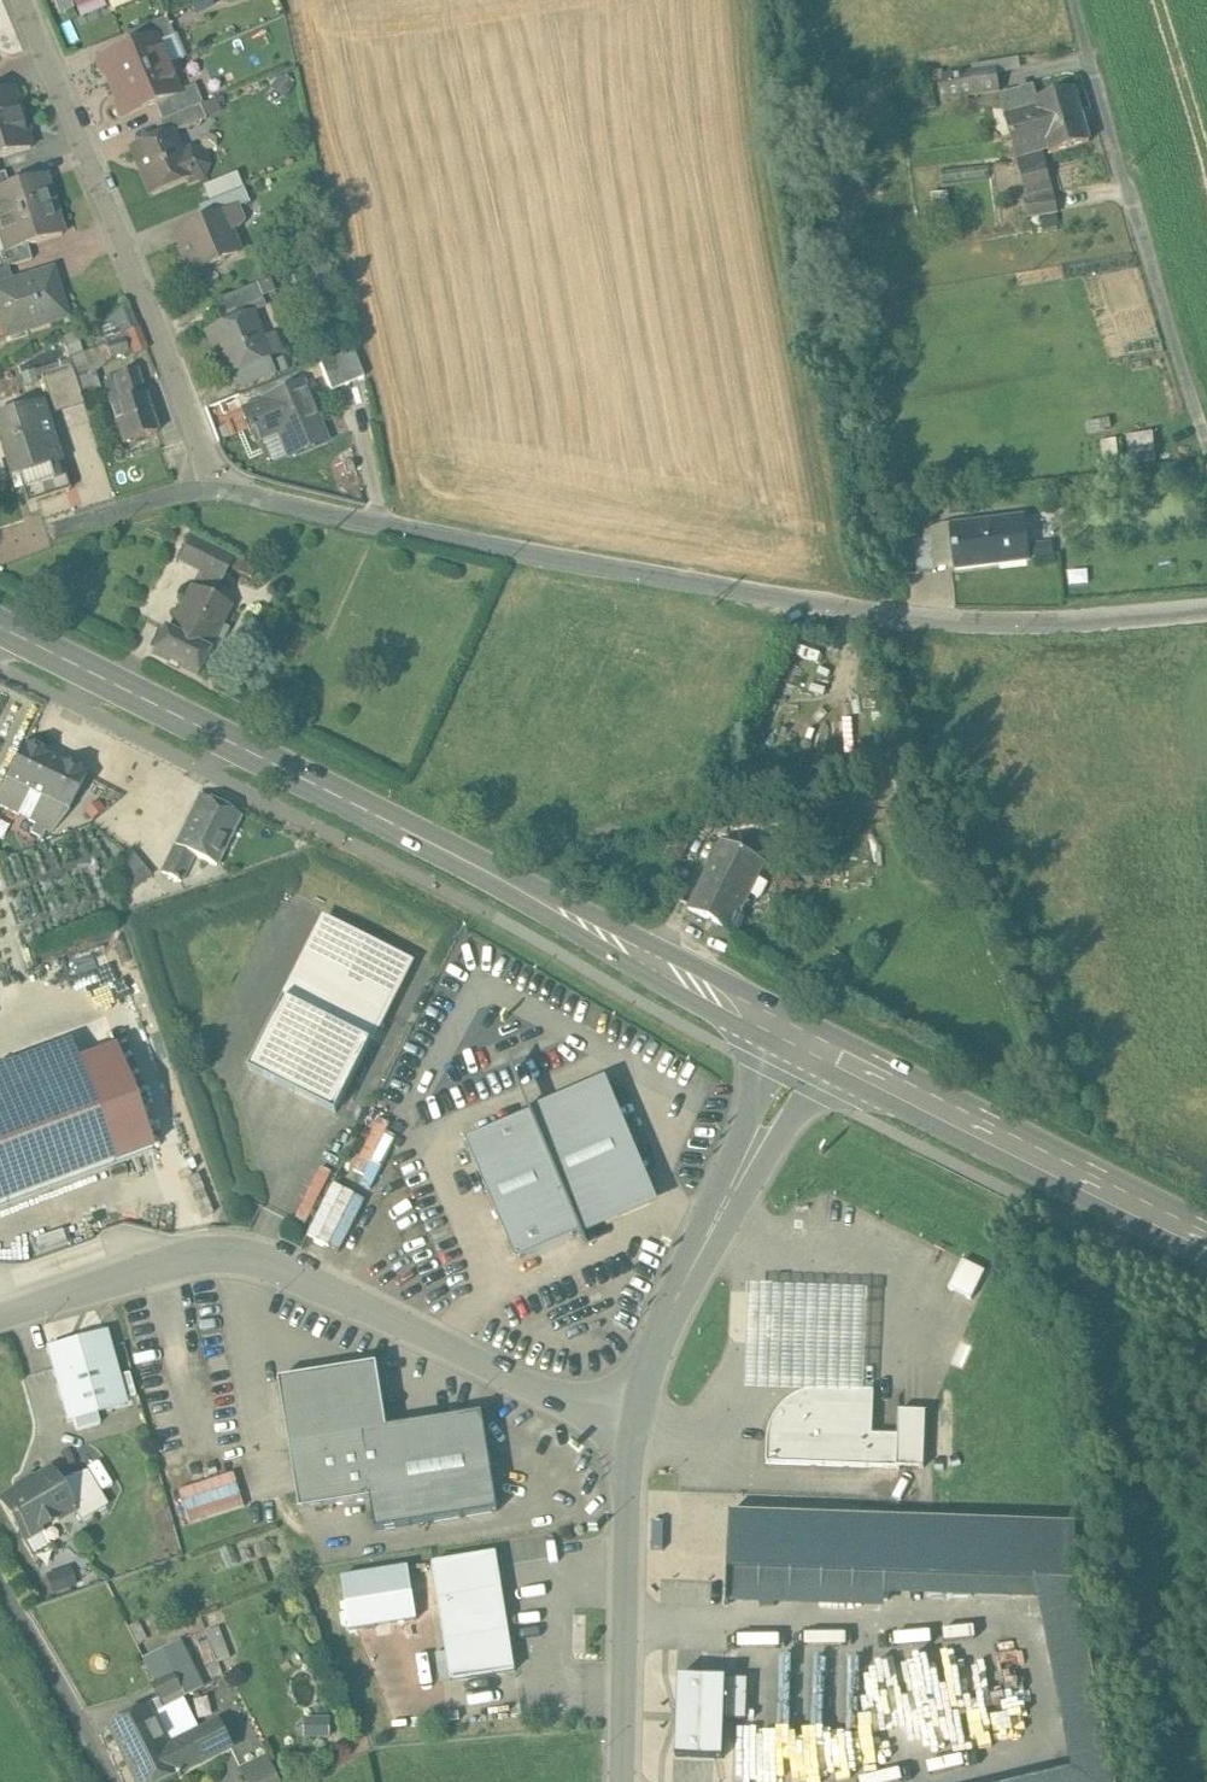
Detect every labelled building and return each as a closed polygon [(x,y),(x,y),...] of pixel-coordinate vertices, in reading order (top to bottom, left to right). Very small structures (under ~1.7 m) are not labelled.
[(59,14),(73,8),(71,4),(69,0),(53,0),(59,14)] [(166,17),(125,34),(131,47),(153,38),(156,44),(174,36),(166,17)] [(131,47),(100,59),(97,63),(101,74),(106,74),(112,89),(165,66),(156,44),(153,38),(131,47)] [(165,66),(112,89),(118,102),(114,106),(119,117),(124,117),(155,104),(177,95),(176,93),(165,66)] [(941,79),(942,85),(944,99),(1000,92),(997,71),(942,79),(941,79)] [(194,85),(176,93),(177,95),(155,104),(161,120),(184,111),(185,111),(199,105),(202,103),(194,85)] [(1000,96),(1006,118),(1011,136),(1012,136),(1081,116),(1072,91),(1037,101),(1032,87),(1000,96)] [(26,118),(24,111),(17,105),(12,89),(0,93),(0,125),(26,118)] [(199,105),(185,111),(184,111),(161,120),(159,121),(165,134),(169,132),(170,134),(205,119),(199,105)] [(1089,142),(1082,121),(1082,120),(1081,117),(1012,137),(1029,196),(1054,189),(1043,150),(1050,148),(1052,155),(1089,142)] [(0,125),(0,158),(30,149),(26,134),(28,124),(26,118),(0,125)] [(189,182),(195,180),(202,177),(207,166),(202,154),(190,149),(179,154),(170,133),(132,148),(151,193),(187,178),(189,182)] [(236,171),(203,184),(209,199),(242,187),(236,171)] [(9,186),(5,172),(0,174),(0,189),(9,186)] [(0,189),(0,222),(48,207),(44,194),(49,193),(44,175),(9,186),(0,189)] [(243,189),(203,205),(208,218),(238,206),(238,207),(249,203),(243,189)] [(1027,200),(1027,208),(1027,209),(1029,218),(1059,214),(1056,196),(1027,200)] [(208,218),(175,232),(192,272),(238,253),(229,233),(238,230),(244,222),(238,207),(238,206),(208,218)] [(0,222),(0,231),(6,251),(7,252),(27,246),(62,235),(57,218),(52,219),(48,207),(0,222)] [(7,252),(6,251),(0,253),(0,254),(4,268),(8,267),(32,260),(27,246),(7,252)] [(0,269),(0,287),(13,283),(8,267),(4,268),(0,269)] [(0,287),(0,315),(6,335),(66,317),(52,271),(13,283),(0,287)] [(268,280),(254,285),(260,299),(273,293),(268,280)] [(254,285),(241,291),(246,304),(260,299),(254,285)] [(250,313),(210,330),(229,375),(238,371),(268,358),(250,313)] [(124,340),(107,345),(110,357),(128,352),(124,340)] [(351,347),(319,360),(331,391),(363,377),(351,347)] [(72,366),(42,375),(53,410),(83,400),(72,366)] [(136,369),(114,376),(122,403),(111,406),(121,443),(157,432),(146,396),(144,396),(136,369)] [(229,375),(212,382),(218,396),(244,386),(238,371),(229,375)] [(302,384),(265,399),(266,401),(244,410),(250,427),(248,428),(249,431),(252,430),(255,438),(277,429),(288,456),(325,441),(302,384)] [(0,415),(0,442),(15,489),(22,486),(21,486),(64,472),(41,402),(0,415)] [(1127,433),(1129,461),(1153,459),(1152,432),(1127,433)] [(64,472),(21,486),(22,486),(27,504),(69,490),(64,472)] [(1025,518),(992,522),(991,522),(951,527),(957,569),(1000,563),(999,556),(1002,555),(1024,552),(1025,560),(1031,559),(1025,518)] [(233,556),(191,533),(177,558),(220,581),(233,556)] [(917,574),(918,574),(936,571),(932,539),(914,541),(917,574)] [(192,584),(167,632),(162,630),(151,651),(197,676),(208,654),(207,654),(232,605),(192,584)] [(86,775),(28,745),(9,782),(29,792),(42,799),(68,811),(86,775)] [(0,801),(0,802),(19,812),(29,792),(9,782),(0,801)] [(240,816),(201,797),(162,877),(171,881),(171,883),(174,885),(175,883),(180,885),(194,856),(216,867),(240,816)] [(68,811),(42,799),(33,819),(51,828),(68,811)] [(765,862),(722,842),(690,911),(733,931),(765,862)] [(135,856),(112,873),(128,894),(151,877),(135,856)] [(394,954),(343,928),(317,937),(316,937),(285,999),(371,1043),(403,980),(394,954)] [(371,1043),(285,999),(249,1070),(336,1114),(371,1043)] [(0,1099),(0,1205),(75,1177),(115,1162),(80,1069),(80,1070),(79,1070),(79,1069),(0,1099)] [(602,1087),(533,1116),(582,1231),(651,1202),(629,1150),(636,1147),(631,1135),(624,1138),(602,1087)] [(532,1113),(466,1141),(517,1261),(583,1233),(582,1231),(533,1116),(532,1113)] [(971,1300),(973,1296),(985,1272),(963,1262),(950,1290),(971,1300)] [(873,1289),(754,1285),(751,1388),(870,1392),(873,1289)] [(105,1333),(48,1349),(68,1421),(125,1405),(105,1333)] [(280,1380),(288,1436),(288,1437),(290,1443),(290,1444),(387,1428),(377,1365),(280,1380)] [(130,1371),(119,1373),(126,1404),(136,1402),(130,1371)] [(873,1436),(873,1418),(873,1417),(874,1393),(818,1391),(809,1392),(800,1395),(790,1401),(784,1406),(778,1413),(773,1422),(770,1430),(769,1436),(768,1463),(897,1468),(898,1437),(873,1436)] [(897,1468),(922,1469),(923,1469),(924,1469),(926,1413),(900,1412),(899,1412),(897,1468)] [(482,1414),(394,1427),(394,1428),(360,1433),(376,1531),(498,1511),(482,1414)] [(370,1499),(367,1479),(367,1478),(360,1433),(290,1444),(300,1510),(370,1499)] [(51,1472),(33,1482),(31,1478),(16,1487),(19,1491),(1,1501),(23,1539),(73,1509),(51,1472)] [(730,1513),(727,1604),(885,1610),(885,1595),(1040,1600),(1074,1773),(1035,1781),(1115,1781),(1075,1583),(1077,1525),(730,1513)] [(515,1671),(513,1655),(496,1553),(434,1563),(453,1681),(515,1671)] [(56,1594),(78,1583),(69,1565),(47,1575),(56,1594)] [(392,1625),(414,1621),(420,1620),(419,1610),(390,1615),(392,1625)] [(143,1621),(129,1628),(137,1644),(151,1637),(143,1621)] [(221,1629),(208,1634),(210,1640),(219,1661),(231,1656),(221,1629)] [(184,1639),(144,1657),(158,1684),(175,1675),(179,1673),(175,1666),(188,1659),(192,1667),(196,1666),(184,1639)] [(210,1640),(197,1645),(206,1666),(219,1661),(210,1640)] [(188,1659),(175,1666),(179,1673),(175,1675),(183,1691),(174,1695),(177,1701),(181,1699),(203,1688),(192,1667),(188,1659)] [(158,1684),(152,1687),(159,1701),(160,1702),(174,1695),(183,1691),(175,1675),(158,1684)] [(748,1680),(679,1677),(676,1757),(723,1759),(725,1720),(747,1721),(748,1680)] [(174,1695),(160,1702),(165,1712),(179,1705),(177,1701),(174,1695)] [(179,1705),(165,1712),(160,1702),(159,1701),(150,1706),(171,1747),(199,1733),(181,1699),(177,1701),(179,1705)] [(150,1706),(108,1727),(135,1781),(166,1781),(230,1750),(217,1724),(199,1733),(171,1747),(150,1706)] [(240,1770),(246,1781),(281,1781),(268,1756),(240,1770)]
